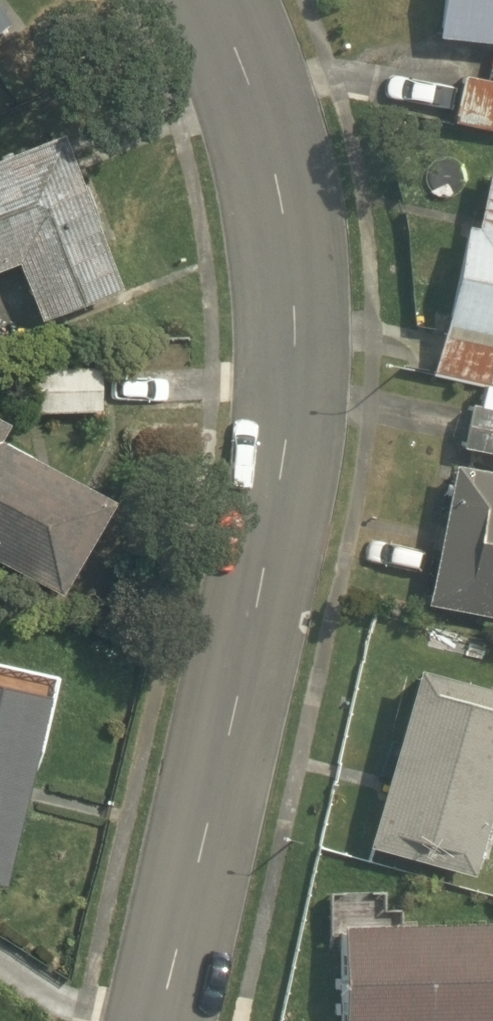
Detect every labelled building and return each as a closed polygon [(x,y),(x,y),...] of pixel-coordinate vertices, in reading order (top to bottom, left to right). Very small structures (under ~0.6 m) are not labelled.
[(492,44),(492,0),(438,0),(434,37),(492,44)] [(458,76),(450,123),(492,132),(492,83),(458,76)] [(53,128),(0,150),(0,267),(13,261),(37,319),(116,286),(53,128)] [(486,161),(471,226),(462,224),(441,332),(492,344),(492,163),(486,161)] [(441,332),(419,327),(410,371),(480,387),(481,383),(492,385),(492,344),(441,332)] [(19,412),(97,410),(96,365),(18,367),(19,412)] [(492,409),(492,385),(481,383),(480,387),(477,405),(492,409)] [(468,404),(459,446),(492,454),(492,409),(477,405),(468,404)] [(55,594),(108,498),(0,439),(0,564),(55,594)] [(450,463),(423,601),(492,616),(492,471),(450,463)] [(470,875),(492,790),(492,688),(412,665),(364,844),(470,875)] [(0,883),(41,693),(0,684),(0,883)] [(337,924),(340,1020),(492,1020),(492,919),(337,924)]
